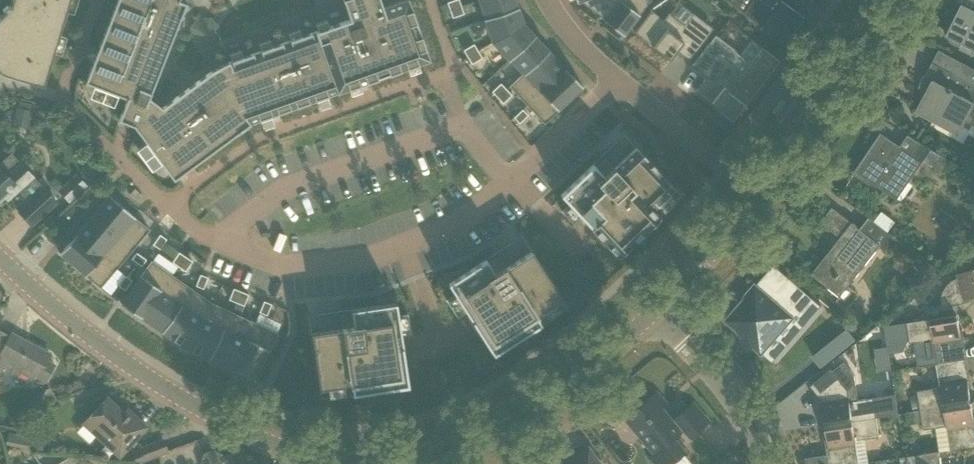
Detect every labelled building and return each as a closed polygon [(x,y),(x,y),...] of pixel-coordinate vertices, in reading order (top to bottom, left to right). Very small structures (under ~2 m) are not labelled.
[(5,12),(0,16),(0,70),(2,73),(43,86),(44,84),(46,77),(54,51),(59,35),(67,10),(70,0),(12,0),(10,6),(7,5),(2,9),(5,12)] [(122,121),(134,126),(137,130),(174,180),(178,177),(192,167),(238,133),(250,124),(430,60),(409,0),(405,0),(382,8),(382,5),(380,0),(343,0),(344,1),(349,16),(350,20),(228,63),(228,62),(211,71),(212,71),(162,108),(149,98),(181,18),(187,3),(186,3),(188,0),(117,0),(93,63),(85,82),(127,99),(119,120),(122,121)] [(447,3),(450,10),(461,6),(459,0),(455,0),(447,3)] [(479,0),(484,18),(485,20),(518,8),(518,7),(518,8),(515,0),(480,0),(479,0)] [(580,2),(606,21),(625,36),(640,15),(649,3),(645,0),(586,0),(580,2)] [(751,17),(763,27),(785,45),(806,18),(788,4),(791,0),(755,0),(745,13),(751,17)] [(963,4),(947,36),(973,49),(973,9),(963,4)] [(461,6),(450,10),(453,18),(464,14),(461,6)] [(492,43),(524,24),(518,8),(485,20),(492,43)] [(654,47),(671,60),(678,50),(690,59),(714,28),(694,12),(685,24),(671,13),(665,20),(653,10),(637,31),(655,45),(654,47)] [(535,36),(524,24),(492,43),(509,60),(535,36)] [(510,60),(523,74),(548,50),(536,37),(535,36),(509,60),(509,61),(510,60)] [(474,44),(464,50),(468,57),(478,51),(474,44)] [(736,121),(781,62),(764,48),(742,76),(720,59),(696,91),(736,121)] [(566,69),(548,50),(523,74),(510,86),(527,105),(566,69)] [(478,51),(468,57),(472,64),(482,58),(478,51)] [(933,62),(925,77),(931,80),(929,85),(930,85),(916,112),(933,121),(936,114),(962,128),(969,116),(973,118),(973,69),(962,62),(955,74),(933,62)] [(566,69),(527,105),(545,124),(583,88),(566,69)] [(492,92),(497,98),(506,89),(501,83),(492,92)] [(512,95),(506,89),(497,98),(503,104),(512,95)] [(19,102),(18,107),(17,107),(14,124),(29,128),(32,110),(31,110),(32,104),(19,102)] [(523,110),(514,118),(519,124),(528,116),(523,110)] [(898,142),(906,133),(890,120),(882,129),(898,142)] [(900,148),(882,135),(856,172),(872,184),(873,182),(898,199),(922,163),(931,150),(908,136),(900,148)] [(591,167),(558,198),(567,208),(560,214),(572,228),(579,221),(616,259),(679,198),(682,196),(636,148),(634,150),(614,169),(604,159),(593,169),(591,167)] [(33,176),(12,154),(0,165),(0,201),(5,196),(8,199),(18,189),(30,202),(44,189),(33,176)] [(58,191),(69,203),(88,186),(77,174),(58,191)] [(31,225),(46,212),(57,202),(44,189),(30,202),(19,212),(31,225)] [(109,196),(93,216),(133,250),(150,230),(109,196)] [(881,245),(833,207),(821,223),(840,238),(812,275),(841,297),(848,288),(881,245)] [(875,222),(888,232),(896,222),(883,212),(875,222)] [(76,235),(117,269),(133,250),(93,216),(76,235)] [(101,288),(117,269),(76,235),(60,254),(101,288)] [(160,235),(153,245),(160,249),(167,239),(160,235)] [(973,298),(973,250),(955,264),(959,277),(952,281),(948,285),(944,292),(942,297),(942,305),(926,307),(928,320),(958,315),(957,306),(973,301),(973,299),(973,298)] [(179,252),(172,263),(179,267),(186,257),(179,252)] [(457,316),(466,311),(494,355),(542,324),(542,323),(568,307),(532,252),(507,268),(506,267),(504,268),(498,259),(490,264),(487,260),(449,284),(456,295),(447,300),(457,316)] [(137,253),(132,259),(139,264),(142,266),(146,260),(143,257),(137,253)] [(186,257),(179,267),(186,271),(193,261),(186,257)] [(121,304),(142,319),(172,275),(152,261),(121,304)] [(920,272),(930,280),(937,271),(927,263),(920,272)] [(172,275),(142,319),(163,333),(193,290),(172,275)] [(201,275),(196,286),(203,289),(208,278),(201,275)] [(825,303),(793,275),(781,289),(765,275),(729,317),(765,349),(801,308),(812,318),(825,303)] [(125,276),(118,286),(125,290),(132,280),(125,276)] [(237,303),(241,292),(234,289),(229,300),(237,303)] [(193,290),(163,333),(185,349),(212,303),(193,290)] [(241,292),(237,303),(244,306),(249,295),(241,292)] [(264,301),(259,312),(267,315),(272,304),(264,301)] [(232,312),(212,303),(185,349),(210,361),(232,312)] [(341,317),(343,329),(311,333),(320,399),(408,386),(400,335),(411,333),(408,314),(397,316),(396,303),(350,310),(351,315),(341,317)] [(232,312),(210,361),(233,371),(255,323),(232,312)] [(938,363),(967,359),(963,329),(960,330),(958,315),(928,320),(907,323),(909,337),(910,343),(914,342),(918,366),(938,363)] [(278,334),(255,323),(233,371),(255,382),(278,334)] [(909,337),(907,323),(885,326),(888,347),(907,344),(909,337)] [(857,339),(848,328),(813,356),(822,367),(857,339)] [(9,375),(29,386),(35,375),(46,381),(55,365),(47,361),(50,355),(12,333),(0,354),(0,371),(9,375)] [(972,388),(967,359),(938,363),(941,387),(918,391),(920,403),(921,410),(972,402),(970,388),(972,388)] [(823,411),(826,424),(826,425),(819,426),(877,417),(874,398),(850,401),(848,389),(856,383),(855,376),(844,362),(833,371),(831,369),(811,386),(818,396),(821,412),(823,411)] [(675,437),(684,430),(690,437),(709,422),(693,403),(672,422),(660,408),(665,404),(656,393),(625,419),(653,452),(647,457),(652,463),(672,463),(687,451),(675,437)] [(120,457),(147,427),(136,417),(132,421),(107,398),(83,424),(120,457)] [(951,450),(951,451),(973,447),(973,417),(972,402),(921,410),(923,422),(924,430),(937,428),(947,426),(951,450)] [(921,410),(920,403),(912,404),(913,411),(921,410)] [(908,424),(923,422),(921,410),(913,411),(906,413),(908,424)] [(589,413),(584,418),(589,423),(594,419),(589,413)] [(859,463),(856,441),(866,439),(880,437),(877,417),(819,426),(819,427),(826,426),(828,440),(825,440),(825,441),(828,441),(831,463),(859,463)] [(6,445),(14,447),(16,435),(8,433),(6,445)] [(35,440),(34,445),(35,449),(41,452),(46,449),(48,444),(45,440),(40,438),(35,440)] [(136,463),(145,460),(141,449),(132,452),(136,463)] [(588,449),(567,463),(599,463),(588,449)] [(237,451),(223,456),(226,463),(242,463),(237,451)] [(939,452),(920,455),(921,463),(941,463),(939,452)] [(920,455),(900,458),(901,463),(921,463),(920,455)]
